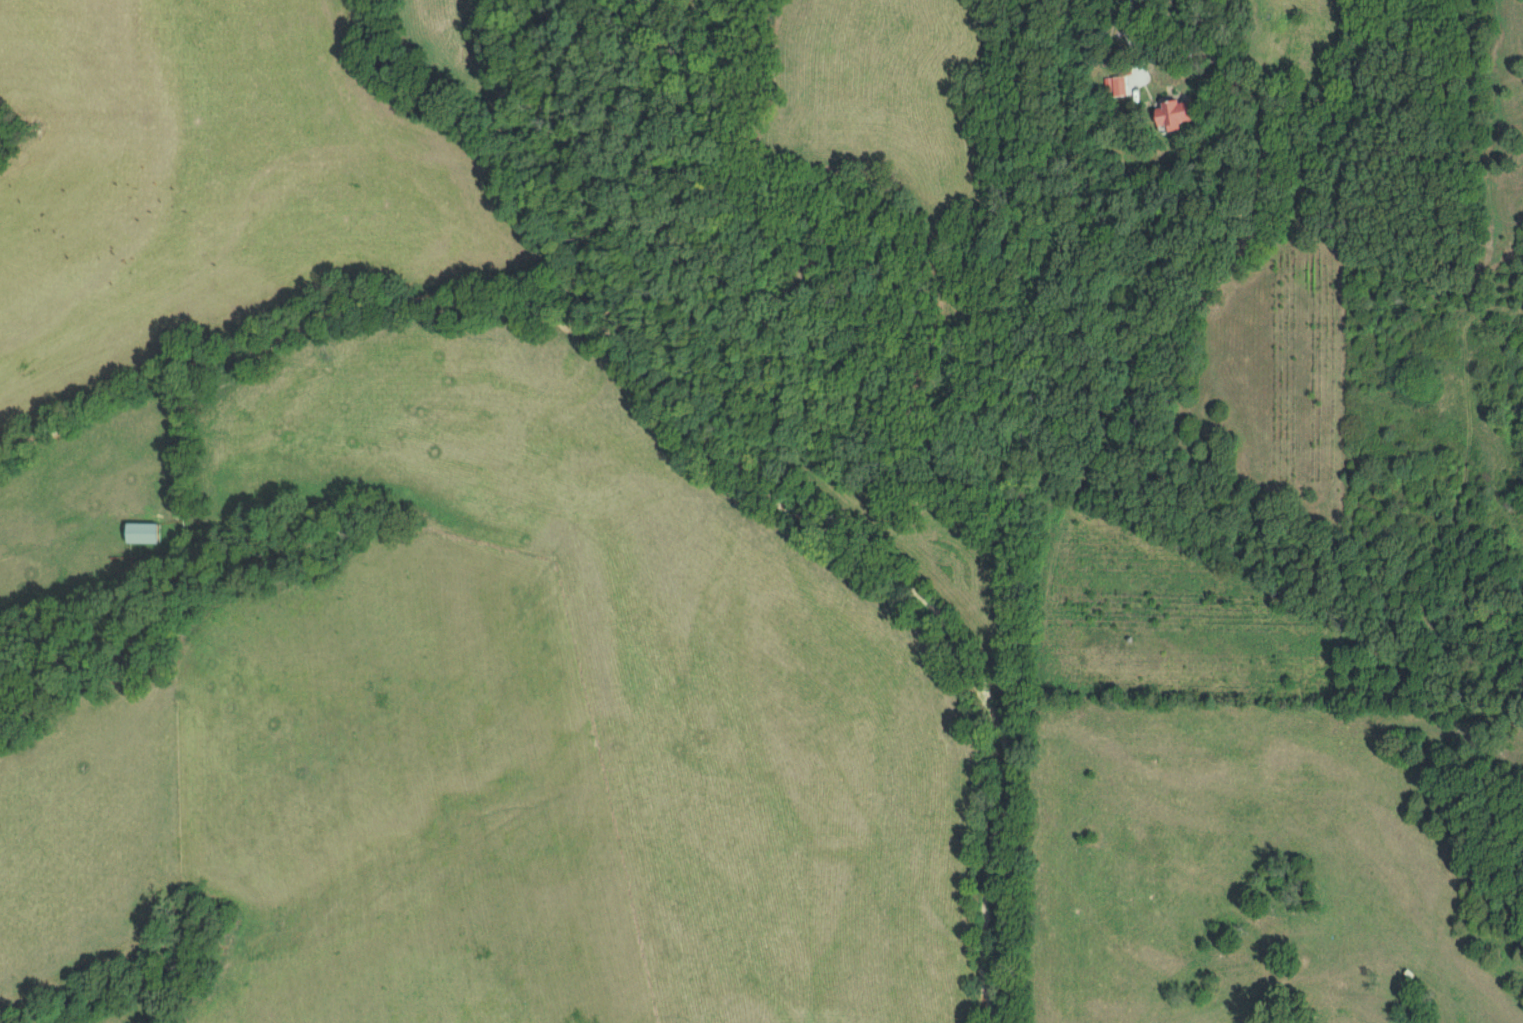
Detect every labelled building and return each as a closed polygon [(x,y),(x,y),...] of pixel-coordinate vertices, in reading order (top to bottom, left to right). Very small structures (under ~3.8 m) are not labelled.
[(1125,94),(1125,76),(1104,76),(1104,94),(1125,94)] [(1193,118),(1190,98),(1174,101),(1173,98),(1156,101),(1158,108),(1149,110),(1151,126),(1163,124),(1165,130),(1177,128),(1175,121),(1193,118)] [(165,521),(128,522),(129,541),(165,541),(165,521)]
